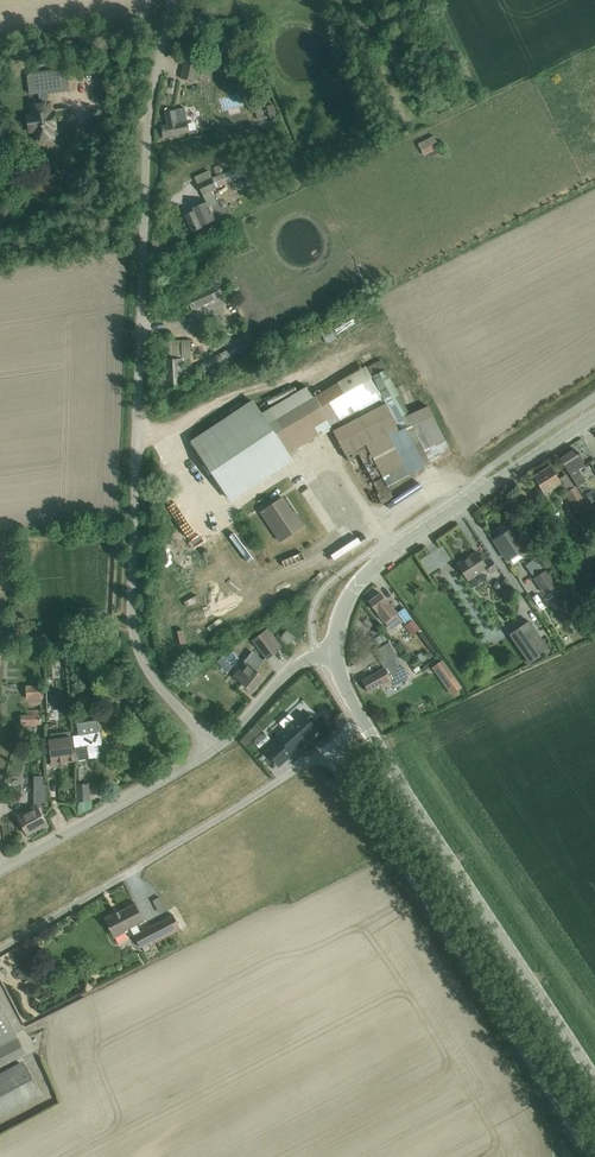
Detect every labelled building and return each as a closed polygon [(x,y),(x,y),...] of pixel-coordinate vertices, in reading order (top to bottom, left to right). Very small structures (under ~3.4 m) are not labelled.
[(194,82),(198,61),(185,58),(181,79),(194,82)] [(55,128),(53,113),(51,113),(49,103),(48,103),(47,93),(68,90),(65,72),(38,75),(37,75),(27,77),(29,86),(30,95),(39,93),(40,102),(40,104),(31,106),(32,115),(28,116),(30,132),(34,131),(36,141),(54,138),(53,129),(55,128)] [(79,104),(59,105),(60,139),(79,139),(79,104)] [(185,108),(165,112),(167,125),(160,126),(163,137),(189,132),(185,108)] [(434,135),(418,143),(424,155),(440,146),(434,135)] [(199,185),(201,191),(203,194),(210,190),(241,177),(234,160),(222,164),(226,173),(212,178),(198,184),(199,185)] [(209,171),(194,177),(198,185),(199,185),(198,184),(212,178),(209,171)] [(210,190),(203,194),(205,199),(192,205),(194,208),(184,213),(191,230),(201,225),(201,224),(214,217),(209,207),(217,204),(210,190)] [(187,296),(193,309),(229,293),(219,273),(208,278),(212,285),(187,296)] [(231,297),(219,303),(227,319),(239,313),(231,297)] [(320,331),(326,343),(337,337),(331,325),(320,331)] [(180,341),(169,341),(163,342),(165,388),(182,387),(180,341)] [(197,367),(204,379),(230,363),(224,352),(197,367)] [(306,384),(269,407),(294,449),(319,434),(320,435),(332,428),(330,423),(358,409),(361,414),(332,429),(346,455),(363,488),(373,483),(378,494),(378,495),(382,504),(394,499),(388,487),(409,476),(451,455),(451,454),(428,407),(409,416),(380,359),(366,366),(365,363),(313,395),(306,384)] [(291,461),(251,402),(192,442),(232,501),(291,461)] [(575,449),(560,459),(569,474),(577,486),(585,481),(578,469),(585,464),(575,449)] [(530,478),(541,495),(560,482),(556,476),(560,474),(553,463),(530,478)] [(576,485),(565,492),(577,513),(588,507),(576,485)] [(261,512),(281,542),(304,527),(297,516),(295,518),(281,498),(261,512)] [(506,531),(493,540),(499,549),(502,546),(510,558),(513,562),(522,557),(520,554),(529,548),(516,529),(514,526),(506,531)] [(194,564),(202,551),(181,538),(173,551),(194,564)] [(457,563),(468,579),(487,567),(490,572),(497,568),(490,558),(484,562),(476,551),(457,563)] [(535,579),(546,570),(537,558),(525,566),(532,576),(533,576),(535,579)] [(534,579),(545,595),(557,586),(546,570),(535,579),(534,579)] [(369,602),(384,621),(395,612),(380,593),(369,602)] [(108,599),(97,599),(97,611),(108,611),(108,599)] [(245,602),(226,609),(230,617),(248,610),(245,602)] [(414,622),(404,608),(397,613),(407,627),(414,622)] [(509,633),(529,662),(549,648),(529,620),(509,633)] [(190,641),(189,628),(180,629),(181,642),(190,641)] [(264,631),(253,640),(267,659),(278,651),(264,631)] [(281,638),(288,644),(294,637),(287,631),(281,638)] [(383,631),(377,635),(383,643),(389,639),(383,631)] [(370,676),(362,681),(368,692),(383,683),(384,686),(392,682),(394,686),(409,678),(389,643),(374,651),(384,668),(370,676)] [(230,650),(221,662),(229,668),(238,655),(230,650)] [(263,677),(244,661),(232,676),(251,691),(263,677)] [(421,680),(416,674),(402,683),(407,689),(421,680)] [(26,686),(26,697),(41,697),(41,686),(26,686)] [(22,715),(22,723),(45,723),(44,711),(42,711),(42,709),(30,710),(30,715),(22,715)] [(278,739),(266,751),(279,767),(280,766),(279,765),(319,730),(316,727),(319,724),(308,712),(305,715),(302,712),(275,737),(278,739)] [(148,727),(154,721),(149,715),(143,721),(148,727)] [(74,738),(75,749),(77,760),(77,762),(92,760),(92,758),(97,757),(96,746),(101,745),(98,720),(78,723),(79,737),(74,738)] [(53,763),(77,760),(75,749),(74,749),(72,734),(52,736),(53,739),(50,739),(53,763)] [(77,781),(77,802),(90,802),(89,785),(82,785),(83,767),(76,766),(77,781)] [(46,786),(43,786),(43,776),(35,776),(33,809),(18,817),(27,833),(46,823),(41,814),(44,812),(41,806),(45,806),(46,786)] [(159,896),(152,900),(159,912),(166,909),(159,896)] [(135,903),(105,919),(115,938),(125,932),(125,931),(131,929),(141,948),(143,947),(145,952),(150,949),(148,944),(155,941),(156,943),(181,930),(173,915),(141,931),(137,925),(144,921),(135,903)] [(26,1054),(6,1017),(0,1005),(0,1068),(26,1054)] [(42,1096),(23,1061),(0,1073),(0,1118),(42,1096)]
